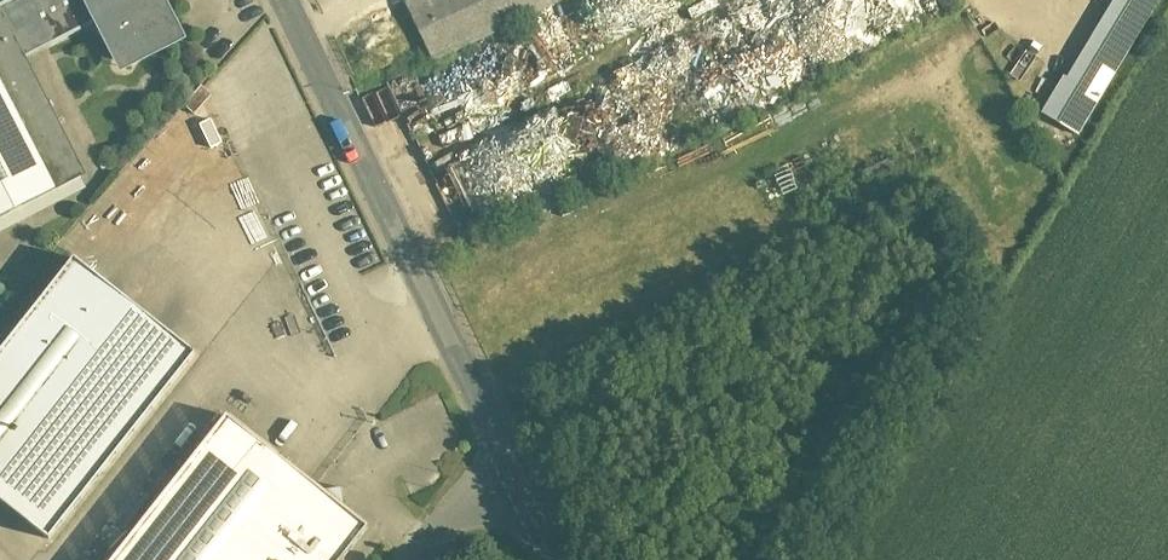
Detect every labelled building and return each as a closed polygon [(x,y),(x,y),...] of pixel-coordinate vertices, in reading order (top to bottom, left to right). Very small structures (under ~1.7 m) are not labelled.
[(90,177),(29,60),(91,29),(119,84),(185,49),(160,0),(17,0),(2,8),(0,3),(0,224),(90,177)] [(406,1),(436,64),(570,0),(408,0),(406,1)] [(1046,112),(1084,135),(1166,0),(1115,0),(1046,112)] [(0,354),(0,504),(49,542),(196,354),(74,259),(0,354)] [(118,559),(345,559),(370,529),(229,419),(118,559)]
